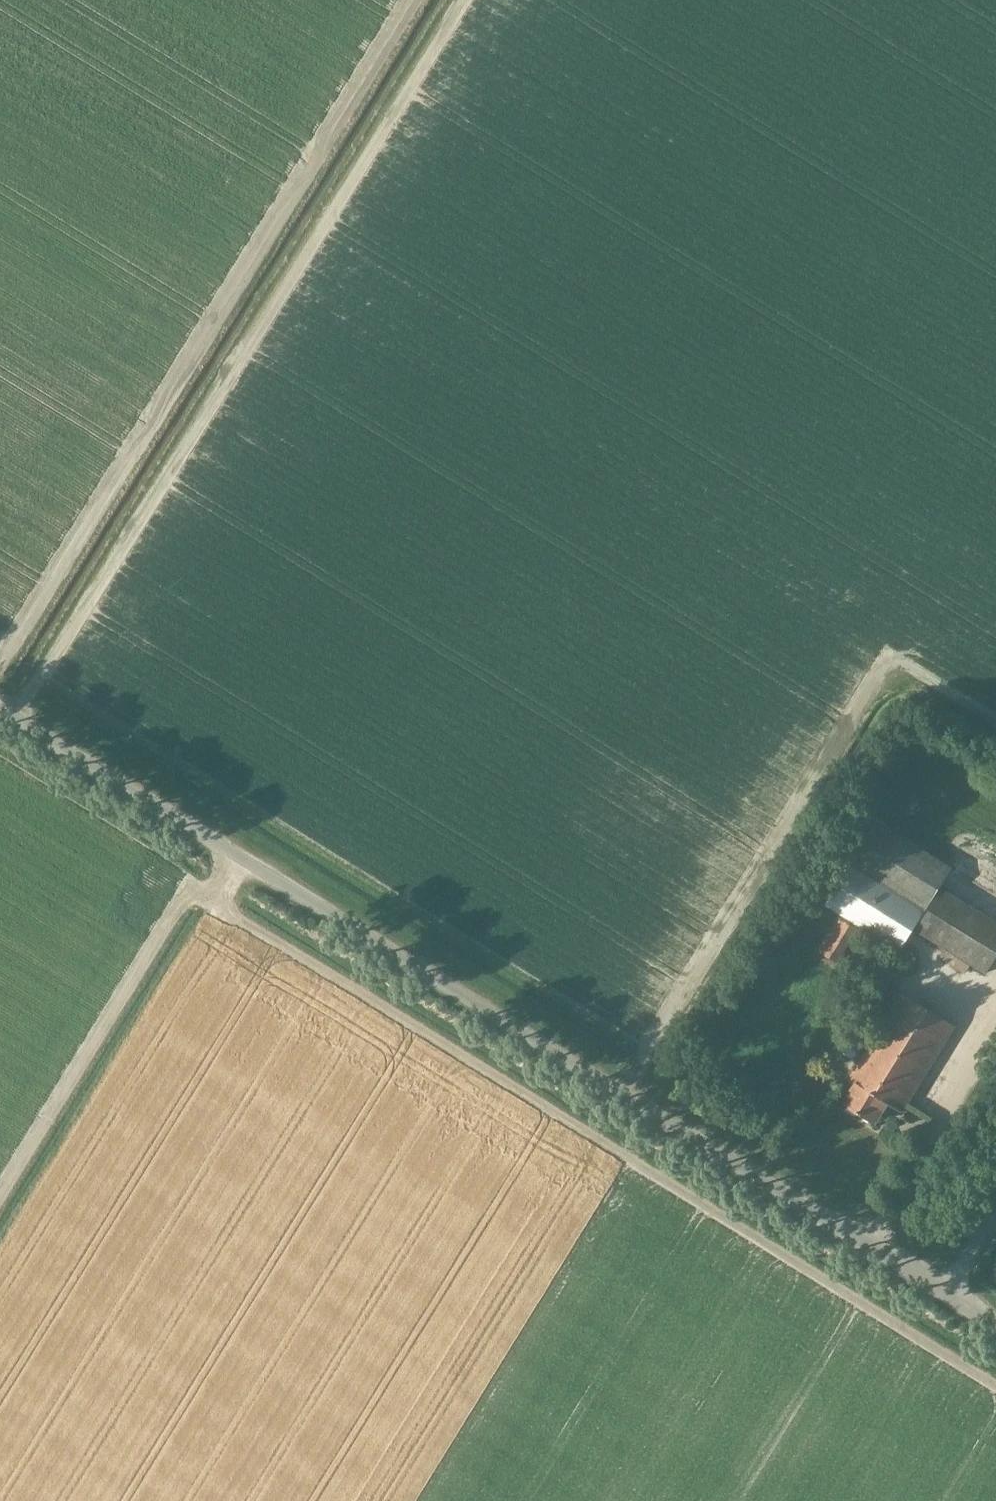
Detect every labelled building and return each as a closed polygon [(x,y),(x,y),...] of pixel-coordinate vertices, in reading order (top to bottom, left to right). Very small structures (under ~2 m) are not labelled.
[(877,820),(824,905),(899,951),(951,867),(877,820)] [(995,957),(995,921),(942,887),(915,931),(986,974),(995,957)] [(837,964),(858,929),(838,917),(817,951),(837,964)] [(902,1111),(954,1026),(901,993),(849,1078),(855,1082),(842,1103),(875,1123),(888,1102),(902,1111)] [(964,1220),(969,1211),(964,1208),(958,1217),(964,1220)]
